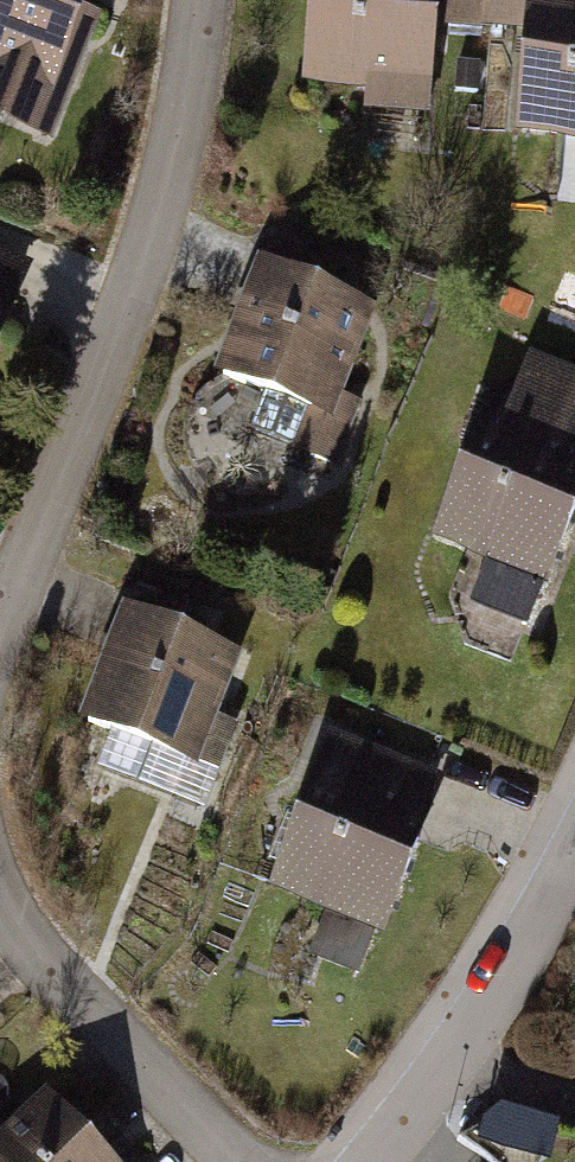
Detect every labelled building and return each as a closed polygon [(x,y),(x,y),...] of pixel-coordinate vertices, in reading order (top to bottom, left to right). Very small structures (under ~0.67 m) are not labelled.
[(52,122),(102,0),(0,0),(0,101),(52,122)] [(306,88),(436,94),(440,22),(527,26),(522,127),(574,129),(574,0),(310,0),(306,88)] [(36,248),(0,233),(0,334),(36,248)] [(376,307),(262,264),(222,367),(301,397),(285,437),(337,457),(362,391),(346,385),(376,307)] [(468,595),(532,619),(574,508),(574,365),(534,349),(516,394),(493,385),(437,528),(487,548),(468,595)] [(199,748),(242,640),(124,594),(82,702),(199,748)] [(450,770),(328,728),(273,886),(325,904),(310,947),(357,964),(372,923),(393,930),(450,770)] [(45,1109),(0,1155),(0,1161),(99,1161),(45,1109)] [(494,1144),(528,1161),(541,1161),(554,1138),(509,1115),(494,1144)]
